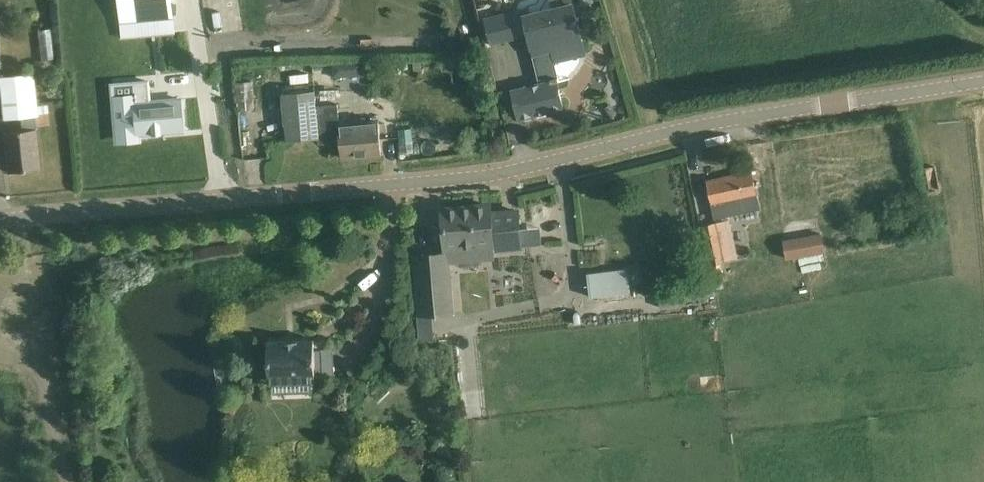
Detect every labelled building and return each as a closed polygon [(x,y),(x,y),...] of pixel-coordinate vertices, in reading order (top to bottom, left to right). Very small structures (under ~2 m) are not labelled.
[(122,24),(174,19),(172,0),(120,0),(122,24)] [(559,88),(557,81),(558,81),(551,50),(583,43),(572,0),(550,0),(552,9),(531,14),(529,9),(486,19),(492,44),(529,35),(541,84),(513,91),(519,118),(563,107),(559,88)] [(422,59),(414,60),(414,71),(422,71),(422,59)] [(347,61),(332,62),(333,77),(348,76),(347,61)] [(470,64),(465,75),(477,81),(482,70),(470,64)] [(5,152),(7,172),(40,168),(38,149),(34,114),(37,114),(32,71),(0,75),(0,90),(3,117),(23,115),(24,129),(3,131),(5,152)] [(133,96),(115,97),(119,139),(139,138),(139,135),(184,131),(181,99),(151,102),(149,81),(132,82),(133,96)] [(254,81),(237,82),(239,110),(256,109),(255,100),(254,81)] [(316,91),(284,93),(286,120),(288,140),(318,138),(318,144),(341,142),(343,160),(382,157),(380,123),(365,124),(365,117),(349,119),(350,123),(340,124),(339,104),(318,106),(316,91)] [(708,180),(712,200),(716,219),(760,209),(752,171),(708,180)] [(521,246),(520,231),(518,211),(491,213),(490,206),(442,209),(445,247),(492,243),(492,248),(521,246)] [(703,226),(712,266),(729,262),(731,258),(730,249),(726,247),(721,249),(716,224),(703,226)] [(785,240),(788,260),(825,254),(822,234),(785,240)] [(421,317),(454,314),(449,254),(416,256),(421,317)] [(627,268),(589,273),(592,298),(630,293),(627,268)] [(268,341),(269,361),(269,380),(316,378),(314,339),(268,341)] [(264,466),(253,470),(256,479),(267,475),(264,466)]
